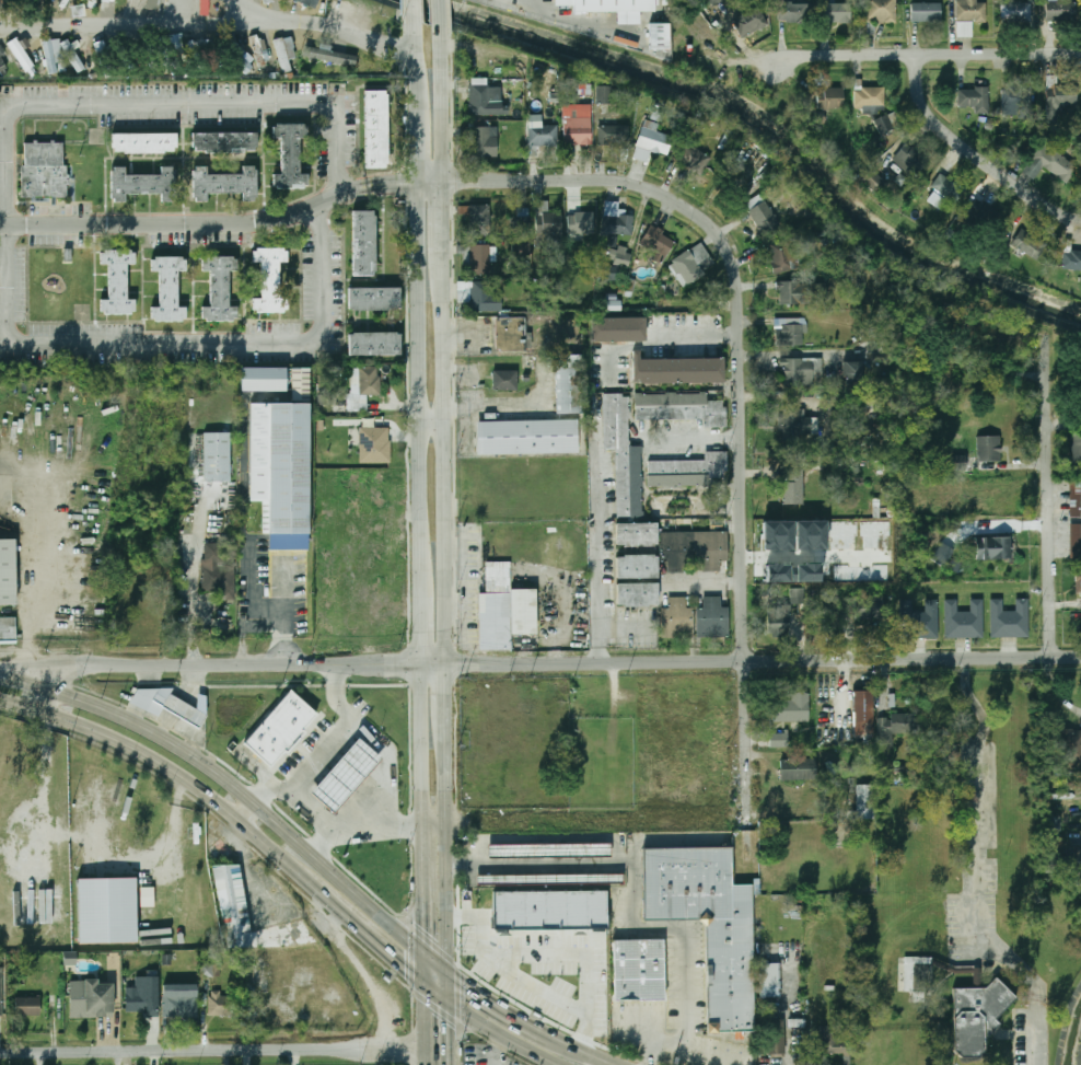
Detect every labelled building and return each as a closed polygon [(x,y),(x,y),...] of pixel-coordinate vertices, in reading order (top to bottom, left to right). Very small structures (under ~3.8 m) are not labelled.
[(65,10),(77,3),(75,0),(59,0),(65,10)] [(146,10),(158,14),(162,0),(148,0),(146,10)] [(209,0),(200,0),(200,16),(209,16),(209,0)] [(314,10),(319,0),(294,0),(314,10)] [(553,4),(553,0),(654,0),(654,12),(572,12),(572,4),(553,4)] [(866,22),(896,23),(896,0),(866,0),(866,22)] [(977,3),(977,0),(956,0),(956,21),(986,21),(986,3),(977,3)] [(1076,19),(1075,2),(1064,2),(1064,0),(1046,0),(1047,20),(1076,19)] [(807,3),(778,2),(777,22),(806,23),(807,3)] [(1031,3),(1002,2),(1001,20),(1030,21),(1031,3)] [(851,3),(823,4),(823,23),(851,23),(851,3)] [(911,3),(911,22),(941,21),(941,3),(911,3)] [(72,17),(86,16),(85,5),(72,6),(72,17)] [(741,38),(768,26),(758,5),(732,16),(741,38)] [(670,24),(650,24),(650,50),(670,50),(670,24)] [(97,53),(107,50),(103,35),(93,38),(97,53)] [(182,48),(183,35),(167,35),(166,48),(182,48)] [(469,44),(469,37),(456,37),(456,53),(468,53),(468,73),(490,73),(490,44),(469,44)] [(8,44),(26,72),(35,67),(16,38),(8,44)] [(60,44),(79,73),(86,68),(68,39),(60,44)] [(256,61),(232,39),(222,50),(246,71),(256,61)] [(315,73),(313,39),(299,40),(300,73),(315,73)] [(355,66),(357,55),(326,51),(326,48),(303,45),(301,57),(355,66)] [(1047,126),(1060,126),(1060,106),(1077,106),(1078,85),(1055,85),(1055,77),(1047,77),(1047,126)] [(502,115),(502,86),(469,86),(469,115),(502,115)] [(597,86),(597,105),(614,105),(614,86),(597,86)] [(1002,115),(1022,116),(1023,86),(1003,86),(1002,115)] [(884,107),(885,88),(854,87),(854,106),(884,107)] [(843,88),(817,88),(818,110),(843,110),(843,88)] [(988,113),(988,88),(958,88),(958,107),(975,107),(975,113),(988,113)] [(387,91),(365,91),(365,169),(387,169),(387,91)] [(592,105),(563,105),(563,146),(592,146),(592,105)] [(880,135),(900,127),(894,112),(874,120),(880,135)] [(649,163),(652,152),(669,157),(674,137),(655,131),(658,124),(644,120),(634,159),(649,163)] [(301,174),(302,125),(275,125),(275,138),(281,139),(281,175),(274,175),(274,188),(307,188),(309,174),(301,174)] [(557,126),(528,126),(528,147),(557,147),(557,126)] [(597,126),(597,147),(629,147),(629,126),(597,126)] [(469,157),(498,157),(498,127),(469,127),(469,157)] [(257,132),(193,132),(193,151),(257,151),(257,132)] [(112,134),(112,152),(177,152),(177,134),(112,134)] [(701,175),(712,157),(687,142),(676,160),(701,175)] [(1067,183),(1078,166),(1041,142),(1021,171),(1035,180),(1043,167),(1067,183)] [(65,143),(23,143),(23,199),(66,199),(65,143)] [(908,152),(903,147),(893,159),(914,178),(930,159),(914,145),(908,152)] [(208,175),(208,166),(193,166),(194,201),(208,201),(207,194),(242,194),(242,199),(256,199),(256,165),(242,165),(242,174),(208,175)] [(126,195),(161,195),(161,202),(175,201),(175,166),(160,166),(160,174),(126,175),(126,167),(112,167),(112,201),(126,201),(126,195)] [(861,182),(877,191),(884,179),(868,170),(861,182)] [(930,187),(934,190),(926,201),(940,210),(947,198),(955,204),(966,189),(941,171),(930,187)] [(747,202),(762,238),(779,231),(766,196),(747,202)] [(582,200),(568,200),(568,235),(595,235),(595,212),(582,212),(582,200)] [(548,201),(536,201),(537,243),(562,242),(562,212),(548,212),(548,201)] [(604,234),(632,235),(634,213),(619,212),(619,201),(604,201),(604,234)] [(972,223),(993,222),(991,202),(971,203),(972,223)] [(469,235),(490,235),(490,206),(469,206),(469,235)] [(530,206),(514,206),(514,240),(530,240),(530,206)] [(352,276),(375,276),(375,210),(352,210),(352,276)] [(639,242),(662,261),(676,244),(652,224),(639,242)] [(1038,260),(1047,240),(1021,227),(1011,247),(1038,260)] [(531,242),(515,241),(514,255),(530,256),(531,242)] [(716,263),(700,242),(670,264),(685,285),(716,263)] [(791,270),(784,242),(768,246),(774,275),(791,270)] [(458,245),(458,265),(490,265),(490,245),(458,245)] [(260,263),(260,298),(253,298),(253,313),(288,313),(288,298),(280,298),(280,263),(288,263),(288,247),(253,247),(253,263),(260,263)] [(630,247),(611,247),(611,264),(630,264),(630,247)] [(127,298),(128,263),(136,264),(136,250),(101,250),(100,264),(108,264),(108,298),(101,298),(101,313),(136,314),(136,298),(127,298)] [(1063,251),(1062,270),(1080,271),(1080,251),(1063,251)] [(178,305),(178,270),(186,270),(186,256),(152,256),(151,270),(160,270),(159,308),(152,306),(151,320),(187,321),(187,306),(178,305)] [(209,306),(202,306),(201,320),(237,321),(237,305),(229,305),(230,270),(236,270),(236,256),(202,256),(202,271),(210,271),(209,306)] [(619,281),(620,266),(606,266),(606,281),(619,281)] [(457,281),(457,303),(470,303),(470,311),(501,311),(501,281),(457,281)] [(778,305),(826,304),(825,281),(778,282),(778,305)] [(400,310),(400,288),(349,288),(349,310),(400,310)] [(603,303),(604,311),(621,309),(620,301),(603,303)] [(526,318),(496,317),(495,350),(532,351),(532,334),(526,333),(526,318)] [(646,317),(592,317),(592,342),(646,342),(646,317)] [(803,345),(803,333),(807,333),(807,318),(775,319),(775,346),(803,345)] [(349,332),(349,355),(400,355),(400,332),(349,332)] [(724,359),(640,359),(640,350),(632,350),(632,382),(724,382),(724,359)] [(555,355),(579,354),(582,409),(558,412),(555,355)] [(813,386),(813,378),(822,378),(822,358),(782,359),(782,386),(813,386)] [(861,362),(843,362),(843,383),(861,383),(861,362)] [(288,367),(241,367),(241,390),(288,390),(288,367)] [(348,395),(348,410),(364,410),(365,395),(380,395),(380,367),(351,367),(351,383),(359,383),(359,395),(348,395)] [(310,368),(291,368),(291,403),(251,403),(249,501),(265,501),(265,533),(309,533),(310,368)] [(518,391),(518,370),(492,370),(492,391),(518,391)] [(849,393),(850,411),(875,410),(875,392),(849,393)] [(705,418),(705,427),(725,427),(725,400),(708,401),(708,393),(636,394),(636,419),(705,418)] [(604,449),(616,449),(616,518),(642,518),(642,445),(628,445),(628,394),(604,394),(604,449)] [(783,440),(799,440),(799,434),(818,434),(818,417),(805,418),(805,409),(783,410),(783,440)] [(477,421),(579,419),(580,452),(477,454),(477,421)] [(360,463),(390,463),(390,427),(360,427),(360,463)] [(231,433),(205,433),(205,481),(231,481),(231,433)] [(1080,463),(1080,433),(1070,433),(1071,463),(1080,463)] [(1002,461),(1001,436),(977,437),(978,462),(1002,461)] [(705,460),(648,460),(648,488),(711,488),(711,478),(727,478),(727,451),(705,451),(705,460)] [(967,470),(965,455),(950,457),(952,471),(967,470)] [(803,505),(804,470),(785,470),(784,504),(803,505)] [(1070,481),(1070,514),(1080,515),(1080,481),(1070,481)] [(655,522),(616,522),(616,547),(655,547),(655,522)] [(1070,559),(1080,559),(1080,526),(1070,526),(1070,559)] [(702,570),(727,570),(727,532),(696,531),(696,562),(702,562),(702,570)] [(662,532),(662,572),(689,572),(689,532),(662,532)] [(976,537),(976,560),(1012,559),(1011,536),(976,537)] [(15,603),(0,603),(0,540),(15,540),(15,603)] [(954,550),(941,543),(932,560),(945,567),(954,550)] [(237,566),(223,566),(223,544),(205,544),(205,591),(237,591),(237,566)] [(658,555),(616,555),(616,578),(658,578),(658,555)] [(479,650),(478,594),(486,594),(485,563),(510,563),(510,590),(537,590),(537,634),(511,634),(511,649),(479,650)] [(658,582),(616,582),(616,606),(658,606),(658,582)] [(805,588),(789,588),(790,604),(805,604),(805,588)] [(694,606),(686,606),(686,597),(667,597),(667,607),(662,607),(662,637),(694,637),(694,606)] [(728,598),(702,598),(702,606),(697,606),(697,636),(728,636),(728,598)] [(855,619),(883,619),(882,598),(855,599),(855,619)] [(1029,637),(1028,599),(1015,599),(1015,611),(1003,611),(1003,598),(990,599),(990,637),(1029,637)] [(945,638),(983,637),(982,599),(970,599),(970,612),(958,612),(957,599),(944,600),(945,638)] [(899,601),(900,639),(938,638),(937,600),(925,600),(925,612),(912,612),(912,600),(899,601)] [(768,635),(790,634),(790,606),(768,607),(768,635)] [(18,643),(0,643),(0,619),(16,618),(18,643)] [(246,742),(294,690),(319,713),(271,765),(246,742)] [(873,691),(853,691),(853,739),(873,739),(873,691)] [(152,699),(155,693),(165,699),(170,693),(205,715),(197,727),(152,699)] [(772,722),(810,722),(810,693),(788,693),(788,699),(772,699),(772,722)] [(879,715),(879,745),(893,745),(893,733),(915,733),(915,715),(879,715)] [(1059,731),(1058,764),(1080,764),(1080,732),(1059,731)] [(770,747),(789,747),(789,734),(770,733),(770,747)] [(315,791),(363,739),(384,757),(337,811),(315,791)] [(781,779),(816,779),(816,759),(781,759),(781,779)] [(874,819),(874,785),(856,785),(856,819),(874,819)] [(1060,817),(1048,817),(1048,831),(1060,831),(1060,817)] [(489,844),(611,843),(611,855),(489,856),(489,844)] [(639,850),(732,848),(733,885),(748,885),(753,1030),(709,1031),(706,918),(640,919),(639,850)] [(1048,866),(1080,865),(1080,852),(1048,853),(1048,866)] [(211,866),(225,947),(253,948),(239,865),(211,866)] [(477,875),(623,873),(624,881),(477,882),(477,875)] [(78,880),(136,880),(136,939),(78,939),(78,880)] [(141,907),(154,907),(154,888),(141,887),(141,907)] [(608,893),(608,933),(491,933),(491,893),(608,893)] [(613,940),(663,939),(665,1000),(614,1002),(613,940)] [(904,957),(904,992),(932,992),(932,957),(904,957)] [(200,976),(213,977),(213,964),(201,964),(200,976)] [(778,996),(778,964),(764,964),(764,996),(778,996)] [(160,1016),(160,976),(136,976),(136,986),(126,986),(126,1016),(160,1016)] [(70,979),(70,1018),(115,1018),(115,988),(97,988),(97,979),(70,979)] [(955,988),(985,988),(996,979),(1015,999),(996,1019),(1000,1023),(985,1039),(985,1050),(977,1057),(962,1057),(955,1051),(955,988)] [(163,985),(163,1017),(198,1017),(198,985),(163,985)] [(208,1016),(234,1016),(234,992),(208,992),(208,1016)] [(15,1015),(39,1015),(39,997),(15,997),(15,1015)] [(784,1056),(784,1022),(767,1022),(767,1056),(784,1056)] [(838,1026),(820,1026),(820,1054),(852,1054),(852,1042),(838,1042),(838,1026)]
